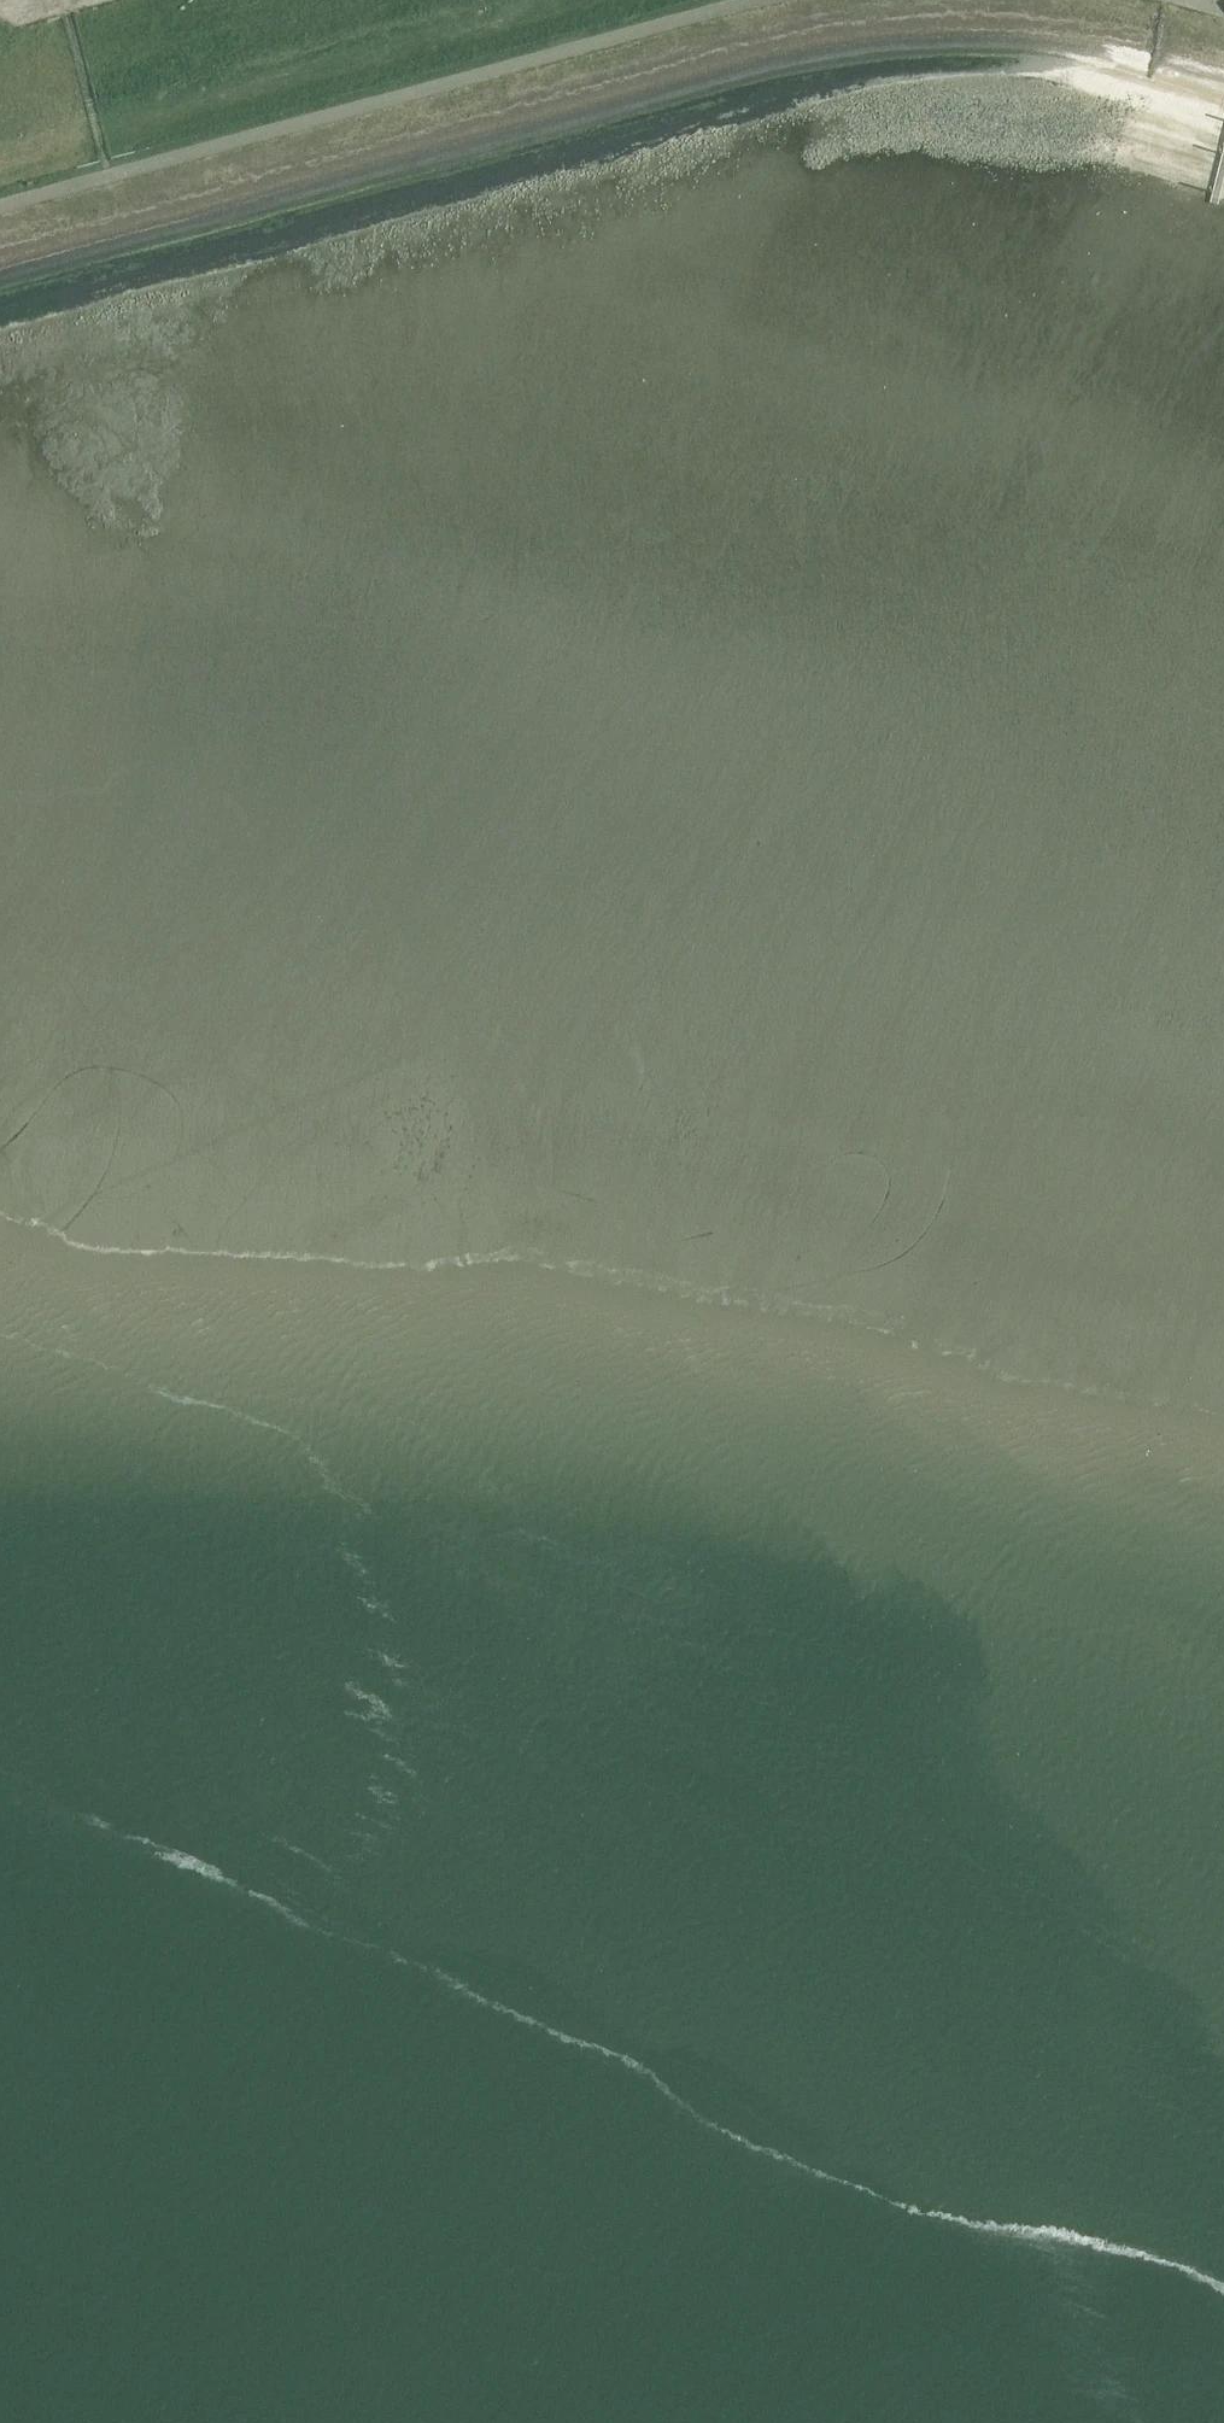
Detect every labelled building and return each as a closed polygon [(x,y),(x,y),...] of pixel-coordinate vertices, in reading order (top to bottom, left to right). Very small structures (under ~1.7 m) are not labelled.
[(7,12),(32,9),(31,0),(6,0),(7,12)]
